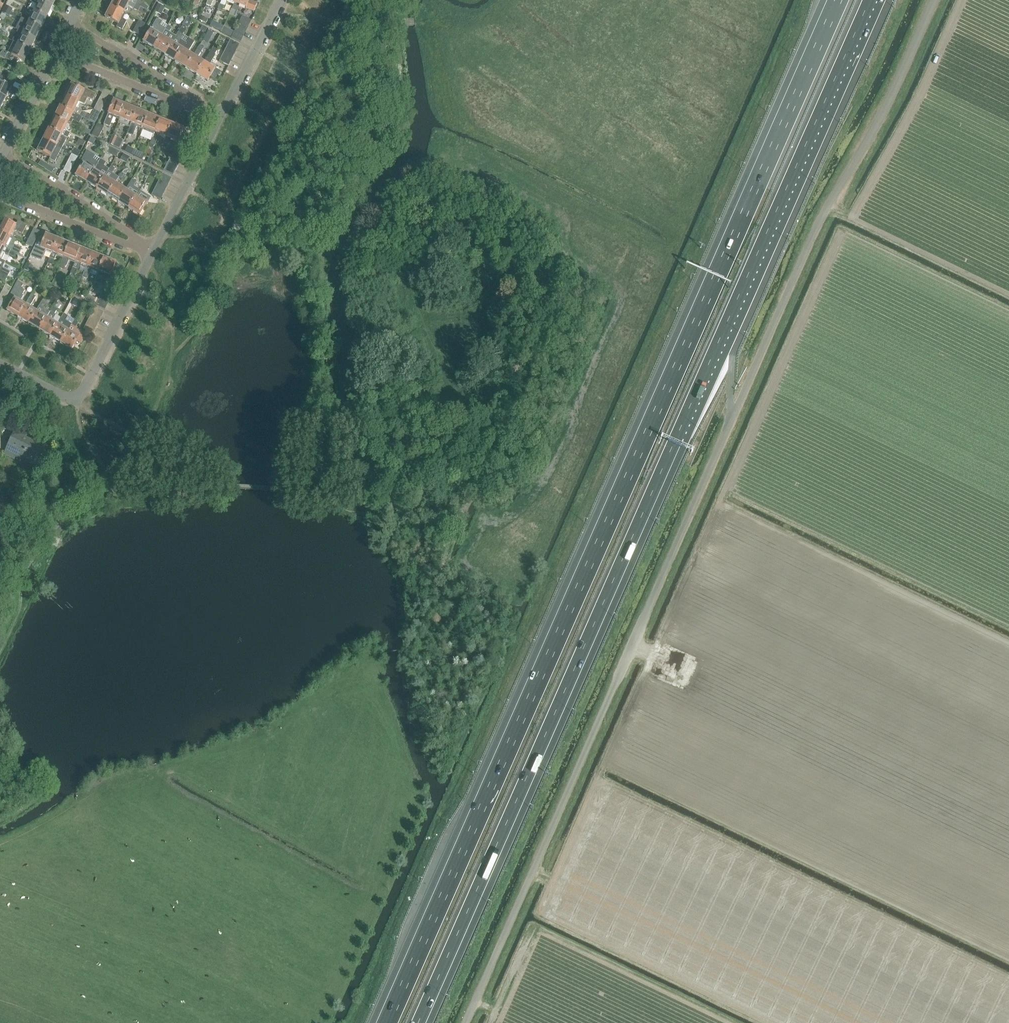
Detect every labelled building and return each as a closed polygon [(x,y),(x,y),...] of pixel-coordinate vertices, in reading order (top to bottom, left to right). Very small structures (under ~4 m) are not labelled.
[(53,7),(40,0),(30,0),(30,2),(37,6),(35,11),(48,18),(53,7)] [(112,6),(125,13),(128,7),(138,12),(139,11),(141,7),(136,5),(130,2),(127,0),(115,0),(112,6)] [(130,2),(141,7),(145,9),(147,10),(148,7),(143,3),(137,0),(127,0),(130,2)] [(231,14),(236,16),(240,6),(255,12),(258,5),(250,1),(250,0),(236,0),(235,4),(231,13),(231,14)] [(161,15),(165,7),(162,5),(159,4),(155,12),(161,15)] [(127,21),(122,19),(125,13),(112,6),(106,18),(118,24),(116,27),(122,30),(127,21)] [(42,29),(48,18),(35,11),(29,8),(26,14),(32,17),(29,22),(42,29)] [(243,17),(240,22),(249,26),(252,21),(243,17)] [(42,29),(29,22),(20,18),(14,29),(18,31),(36,40),(42,29)] [(143,42),(154,49),(161,36),(165,30),(160,27),(162,23),(156,19),(150,29),(143,42)] [(134,33),(139,35),(145,24),(140,21),(134,33)] [(221,32),(224,26),(212,21),(210,26),(221,32)] [(240,22),(239,25),(238,27),(247,31),(249,26),(240,22)] [(161,36),(154,49),(165,55),(172,42),(176,37),(170,33),(172,29),(168,26),(165,30),(161,36)] [(235,32),(244,37),(247,31),(238,27),(235,32)] [(230,29),(227,35),(232,38),(235,32),(230,29)] [(208,30),(205,35),(211,38),(214,33),(208,30)] [(12,42),(13,42),(31,51),(36,40),(18,31),(12,42)] [(235,32),(232,38),(241,42),(244,37),(235,32)] [(186,44),(181,41),(184,36),(182,35),(178,33),(176,37),(172,42),(165,55),(175,62),(183,49),(186,44)] [(175,62),(186,68),(194,55),(189,52),(195,43),(189,39),(183,49),(175,62)] [(231,40),(228,45),(237,50),(240,44),(231,40)] [(31,51),(13,42),(8,53),(3,51),(0,55),(0,57),(16,64),(20,60),(25,63),(31,51)] [(186,68),(197,75),(204,62),(198,58),(204,48),(200,45),(194,55),(186,68)] [(228,45),(226,49),(226,51),(234,55),(237,50),(228,45)] [(223,56),(232,60),(234,55),(226,51),(223,56)] [(197,75),(208,81),(216,68),(210,65),(216,56),(210,52),(204,62),(197,75)] [(232,60),(223,56),(220,61),(229,66),(232,60)] [(6,99),(12,88),(5,84),(7,79),(0,75),(0,96),(6,99)] [(66,96),(80,103),(85,106),(88,99),(93,101),(96,95),(86,89),(85,91),(72,84),(66,96)] [(80,103),(66,96),(60,107),(74,114),(79,117),(81,112),(82,111),(77,108),(80,103)] [(94,110),(101,113),(106,101),(100,98),(94,110)] [(120,119),(126,105),(114,100),(108,114),(104,125),(108,127),(113,116),(120,119)] [(118,124),(130,128),(137,110),(126,105),(120,119),(118,124)] [(60,107),(54,118),(68,125),(70,126),(73,120),(79,123),(81,118),(79,117),(74,114),(60,107)] [(149,114),(137,110),(130,128),(127,134),(133,137),(138,126),(143,128),(149,114)] [(81,112),(79,117),(81,118),(88,122),(94,125),(97,120),(91,117),(81,112)] [(141,134),(152,139),(154,133),(155,133),(160,119),(149,114),(141,134)] [(54,118),(49,129),(68,139),(70,135),(65,132),(68,125),(54,118)] [(160,119),(155,133),(166,138),(172,123),(160,119)] [(166,138),(162,149),(166,150),(168,145),(169,145),(172,140),(178,142),(184,128),(172,123),(166,138)] [(104,128),(97,125),(92,136),(98,139),(104,128)] [(68,139),(49,129),(43,140),(57,147),(63,150),(68,139)] [(113,135),(108,143),(113,146),(117,137),(113,135)] [(54,163),(61,150),(57,147),(43,140),(37,152),(50,158),(49,160),(54,163)] [(115,157),(118,151),(108,146),(105,152),(115,157)] [(125,151),(131,155),(134,149),(127,146),(125,151)] [(72,154),(78,157),(81,151),(75,148),(72,154)] [(134,149),(131,155),(142,160),(145,155),(134,149)] [(175,151),(172,156),(181,160),(184,155),(175,151)] [(75,177),(86,183),(94,170),(100,160),(87,152),(81,164),(82,165),(75,177)] [(121,160),(127,163),(130,156),(124,153),(121,160)] [(70,174),(77,158),(78,157),(72,154),(63,171),(70,174)] [(172,156),(171,158),(169,161),(178,166),(181,160),(172,156)] [(86,183),(97,190),(105,177),(100,174),(106,163),(100,160),(94,170),(86,183)] [(167,167),(175,171),(178,166),(169,161),(167,167)] [(97,190),(107,196),(118,178),(112,175),(116,169),(111,166),(105,177),(97,190)] [(164,172),(173,176),(175,171),(167,167),(166,167),(164,171),(164,172)] [(160,179),(169,184),(171,179),(163,175),(160,179)] [(166,189),(167,188),(169,184),(160,179),(157,185),(166,189)] [(115,183),(107,196),(118,203),(126,190),(115,183)] [(163,194),(166,189),(157,185),(155,190),(163,194)] [(129,210),(139,216),(147,203),(142,200),(148,189),(143,186),(137,197),(129,210)] [(118,203),(129,210),(137,197),(126,190),(118,203)] [(152,196),(161,200),(163,194),(155,190),(152,196)] [(0,225),(0,232),(11,237),(14,230),(23,234),(27,226),(18,222),(16,225),(3,219),(0,225)] [(26,245),(32,247),(40,232),(34,229),(26,245)] [(5,248),(11,237),(0,232),(0,246),(5,248)] [(52,252),(58,239),(46,234),(44,238),(40,237),(39,237),(29,256),(40,261),(43,255),(46,250),(52,252)] [(69,243),(58,239),(52,252),(48,263),(52,265),(56,254),(64,257),(69,243)] [(81,248),(69,243),(64,257),(59,268),(63,270),(65,266),(66,266),(69,259),(75,262),(81,248)] [(0,246),(0,260),(2,261),(5,255),(8,257),(9,255),(14,258),(16,254),(11,251),(5,248),(0,246)] [(93,252),(81,248),(75,262),(71,273),(75,274),(77,269),(79,270),(81,264),(87,266),(93,252)] [(104,257),(93,252),(87,266),(83,276),(82,277),(88,279),(90,274),(96,276),(104,257)] [(116,262),(104,257),(96,276),(95,280),(94,282),(95,282),(100,284),(102,280),(113,284),(116,278),(111,276),(116,262)] [(0,260),(0,273),(8,277),(10,273),(2,269),(6,262),(2,261),(0,260)] [(32,266),(27,263),(24,270),(29,272),(32,266)] [(6,311),(18,318),(25,305),(21,302),(24,296),(23,295),(26,291),(22,289),(24,285),(18,282),(10,296),(14,298),(6,311)] [(107,284),(104,289),(113,294),(116,289),(107,284)] [(3,304),(9,292),(4,289),(0,296),(0,302),(3,304)] [(110,299),(113,294),(104,289),(101,295),(110,299)] [(18,318),(28,324),(36,311),(30,307),(36,297),(31,294),(25,305),(18,318)] [(108,305),(110,299),(101,295),(99,300),(108,305)] [(83,302),(76,299),(73,305),(80,309),(83,302)] [(96,305),(105,310),(108,305),(99,300),(96,305)] [(28,324),(39,330),(47,317),(50,312),(44,308),(47,303),(42,301),(36,311),(28,324)] [(39,330),(50,337),(61,318),(54,314),(57,310),(53,307),(50,312),(47,317),(39,330)] [(92,313),(101,317),(103,312),(95,308),(92,313)] [(50,337),(60,343),(68,330),(72,324),(65,320),(68,316),(64,313),(61,318),(50,337)] [(89,318),(98,323),(101,317),(92,313),(89,318)] [(89,318),(87,323),(95,328),(98,323),(89,318)] [(60,343),(72,350),(77,341),(81,343),(86,334),(75,328),(79,322),(75,319),(72,324),(68,330),(60,343)] [(84,328),(93,333),(95,328),(87,323),(84,328)] [(5,455),(15,461),(17,457),(38,468),(46,453),(36,448),(37,445),(25,439),(22,446),(12,441),(5,455)]
